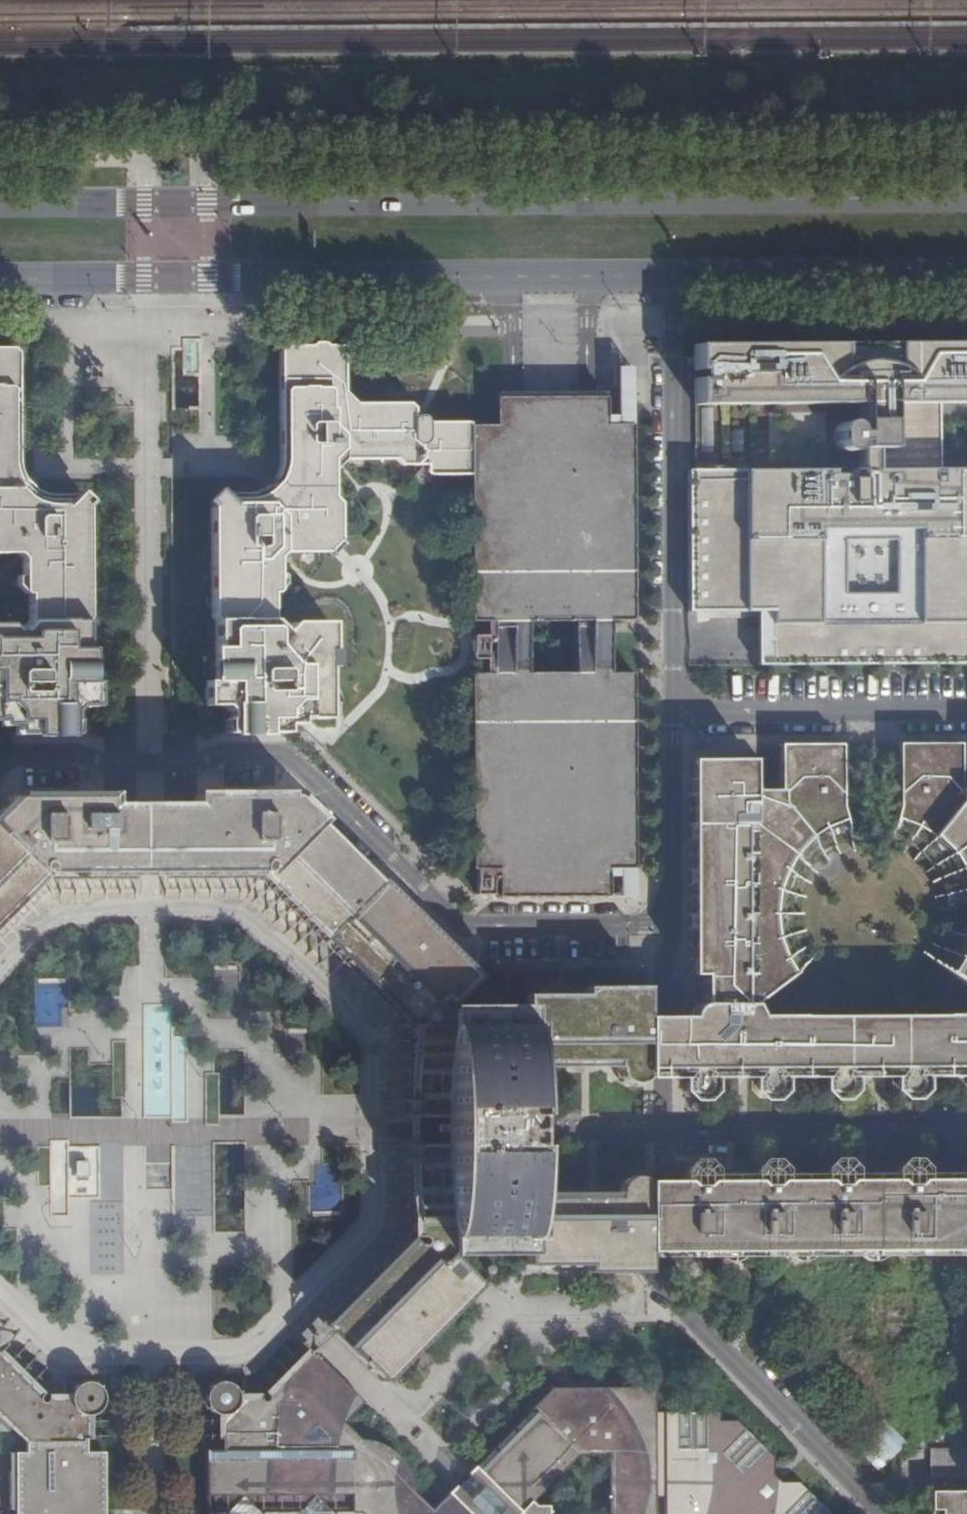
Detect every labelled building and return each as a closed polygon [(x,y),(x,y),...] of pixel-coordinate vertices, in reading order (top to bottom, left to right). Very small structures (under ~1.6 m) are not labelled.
[(687,471),(688,523),(688,612),(756,613),(757,666),(966,664),(966,470),(935,471),(935,404),(966,404),(966,343),(810,345),(692,346),(693,405),(727,405),(860,404),(861,433),(857,433),(856,429),(854,426),(850,424),(846,424),(844,424),(841,425),(839,428),(838,430),(839,442),(841,446),(844,449),(847,449),(851,448),(854,446),(856,441),(861,441),(862,470),(851,471),(851,475),(832,475),(831,472),(728,471),(694,471),(687,471)] [(434,474),(470,474),(470,425),(470,423),(427,423),(427,417),(425,415),(416,414),(412,417),(413,410),(407,403),(343,403),(342,352),(336,347),(279,347),(281,458),(279,464),(277,469),(275,475),(272,480),(268,484),(263,488),(258,491),(252,492),(225,493),(211,506),(212,616),(215,619),(215,680),(203,680),(203,703),(221,703),(232,713),(228,717),(223,717),(222,730),(283,730),(283,722),(296,722),(297,715),(306,716),(306,717),(325,716),(325,649),(329,650),(328,622),(292,623),(281,632),(271,618),(270,593),(276,590),(276,557),(283,550),(327,550),(338,540),(338,502),(332,496),(332,457),(408,458),(412,458),(413,464),(424,464),(434,474)] [(28,621),(83,622),(87,616),(86,508),(72,494),(51,494),(43,492),(35,488),(28,483),(23,477),(18,470),(17,435),(16,353),(11,349),(0,349),(0,552),(17,553),(22,557),(21,590),(25,593),(28,593),(28,621)] [(632,867),(632,673),(610,672),(610,620),(632,619),(633,594),(633,524),(632,425),(605,425),(605,398),(598,398),(588,398),(575,398),(527,398),(518,398),(505,398),(496,399),(496,425),(470,425),(470,474),(470,524),(470,620),(492,621),(493,673),(470,672),(471,868),(497,869),(497,895),(607,895),(607,868),(632,867)] [(83,622),(28,621),(17,632),(8,625),(0,625),(0,716),(2,716),(1,722),(15,723),(16,732),(74,731),(74,720),(68,713),(76,705),(97,704),(97,681),(83,680),(83,622)] [(959,788),(960,755),(960,740),(898,740),(899,804),(895,821),(912,828),(932,839),(949,855),(957,872),(966,892),(966,906),(966,918),(965,937),(948,971),(966,986),(966,788),(959,788)] [(758,1015),(751,1003),(790,971),(783,954),(777,936),(774,911),(776,892),(779,882),(783,873),(788,865),(808,840),(820,832),(832,826),(844,821),(841,805),(841,741),(779,741),(779,760),(779,790),(751,790),(751,759),(705,760),(705,763),(701,764),(697,767),(695,770),(694,774),(694,778),(688,778),(690,973),(702,974),(702,1003),(697,1004),(693,1007),(691,1011),(690,1016),(673,1016),(647,1015),(647,1075),(674,1075),(688,1075),(686,1080),(686,1085),(688,1089),(692,1092),(697,1093),(701,1090),(703,1085),(703,1081),(701,1076),(758,1075),(756,1079),(755,1084),(757,1088),(760,1091),(765,1092),(769,1091),(772,1088),(773,1084),(773,1080),(772,1076),(827,1076),(825,1080),(825,1084),(827,1087),(830,1090),(834,1091),(838,1090),(841,1088),(843,1085),(843,1082),(842,1079),(842,1070),(898,1070),(898,1074),(896,1078),(896,1083),(898,1087),(901,1089),(905,1090),(909,1089),(912,1087),(914,1083),(914,1079),(912,1076),(966,1075),(966,1015),(758,1015)] [(49,771),(25,772),(26,788),(49,787),(49,771)] [(39,873),(38,870),(37,866),(38,864),(40,864),(42,865),(43,866),(46,869),(107,869),(107,865),(150,866),(196,865),(197,869),(256,868),(259,865),(261,862),(264,863),(265,865),(263,872),(327,934),(328,933),(350,954),(349,956),(412,1018),(417,1017),(419,1017),(420,1019),(420,1021),(420,1022),(415,1027),(416,1100),(419,1101),(419,1118),(444,1118),(444,1134),(444,1145),(419,1145),(419,1161),(417,1161),(416,1237),(421,1237),(422,1239),(422,1241),(421,1243),(419,1244),(414,1243),(330,1327),(383,1379),(477,1283),(449,1256),(449,1249),(525,1250),(525,1263),(585,1263),(585,1272),(647,1271),(647,1248),(647,1181),(644,1180),(644,1178),(635,1175),(635,1177),(630,1177),(630,1176),(622,1179),(623,1182),(619,1185),(616,1184),(614,1190),(617,1191),(616,1203),(613,1197),(603,1197),(603,1201),(602,1203),(598,1199),(598,1197),(589,1197),(588,1199),(585,1203),(582,1199),(582,1197),(574,1197),(574,1199),(571,1203),(568,1199),(568,1197),(560,1197),(560,1199),(556,1203),(552,1200),(553,1197),(543,1196),(541,1200),(533,1191),(528,1189),(528,1187),(533,1187),(534,1179),(528,1175),(536,1175),(536,1160),(538,1159),(538,1145),(538,1134),(538,1117),(539,1099),(536,1098),(536,1084),(527,1084),(532,1081),(533,1073),(528,1069),(533,1067),(536,1063),(538,1061),(539,1058),(543,1062),(553,1063),(553,1060),(555,1057),(559,1060),(558,1062),(567,1063),(567,1060),(569,1058),(573,1060),(573,1062),(582,1063),(583,1060),(585,1057),(588,1059),(588,1062),(597,1062),(597,1059),(600,1057),(603,1060),(604,1062),(613,1062),(614,1059),(616,1057),(615,1069),(613,1070),(618,1077),(620,1077),(621,1080),(621,1082),(630,1085),(630,1082),(634,1083),(635,1084),(644,1081),(644,1079),(647,1075),(647,1015),(647,987),(585,988),(585,995),(523,997),(523,1010),(448,1010),(447,1008),(477,976),(401,902),(380,881),(378,883),(289,797),(273,797),(225,797),(195,797),(195,806),(150,806),(107,807),(107,797),(79,797),(25,797),(12,797),(0,809),(0,912),(39,873)] [(64,1020),(63,986),(39,987),(40,1021),(64,1020)] [(69,1150),(68,1194),(101,1195),(102,1151),(69,1150)] [(966,1173),(914,1173),(913,1170),(911,1167),(908,1165),(905,1165),(902,1166),(900,1167),(898,1170),(897,1172),(844,1174),(842,1168),(839,1166),(835,1165),(831,1166),(828,1169),(826,1174),(775,1175),(772,1167),(768,1165),(764,1164),(761,1166),(758,1169),(756,1174),(705,1173),(703,1169),(699,1167),(695,1165),(692,1165),(689,1166),(688,1169),(687,1172),(686,1181),(674,1181),(647,1181),(647,1248),(676,1248),(689,1248),(966,1249),(966,1170),(966,1173)] [(123,1266),(123,1206),(95,1206),(95,1266),(123,1266)] [(27,1440),(82,1439),(86,1436),(86,1414),(88,1415),(97,1411),(96,1411),(99,1407),(101,1408),(104,1401),(103,1400),(104,1395),(106,1394),(102,1387),(101,1387),(97,1384),(98,1382),(90,1379),(88,1380),(83,1380),(82,1378),(76,1382),(77,1383),(72,1388),(71,1387),(70,1387),(67,1395),(70,1398),(64,1397),(49,1397),(45,1400),(44,1400),(41,1399),(42,1395),(0,1355),(0,1414),(27,1440)] [(797,1486),(778,1485),(770,1478),(770,1459),(733,1421),(720,1422),(719,1414),(653,1412),(653,1389),(625,1389),(550,1388),(470,1469),(483,1482),(460,1505),(446,1493),(430,1509),(413,1494),(411,1482),(407,1471),(400,1461),(392,1453),(382,1447),(371,1442),(359,1440),(342,1422),(358,1406),(307,1355),(265,1394),(265,1398),(244,1398),(239,1399),(238,1396),(240,1395),(235,1387),(233,1387),(229,1385),(230,1382),(227,1379),(224,1382),(218,1382),(218,1380),(212,1382),(212,1384),(207,1388),(205,1386),(202,1391),(204,1394),(205,1400),(203,1401),(204,1407),(208,1407),(211,1413),(211,1414),(219,1416),(219,1452),(203,1452),(204,1513),(226,1513),(241,1499),(257,1513),(299,1513),(314,1499),(330,1513),(350,1513),(349,1507),(354,1508),(361,1513),(521,1513),(518,1511),(576,1455),(609,1456),(608,1513),(655,1513),(655,1499),(665,1499),(665,1513),(826,1513),(797,1486)] [(858,1446),(881,1468),(906,1442),(883,1420),(858,1446)] [(103,1453),(86,1453),(86,1442),(26,1442),(26,1455),(17,1454),(16,1471),(8,1472),(8,1493),(17,1492),(17,1513),(103,1513),(103,1453)] [(929,1448),(929,1476),(966,1477),(966,1448),(929,1448)] [(929,1492),(929,1513),(966,1513),(966,1491),(929,1492)] [(241,1499),(226,1513),(257,1513),(241,1499)] [(314,1499),(299,1513),(330,1513),(314,1499)]
